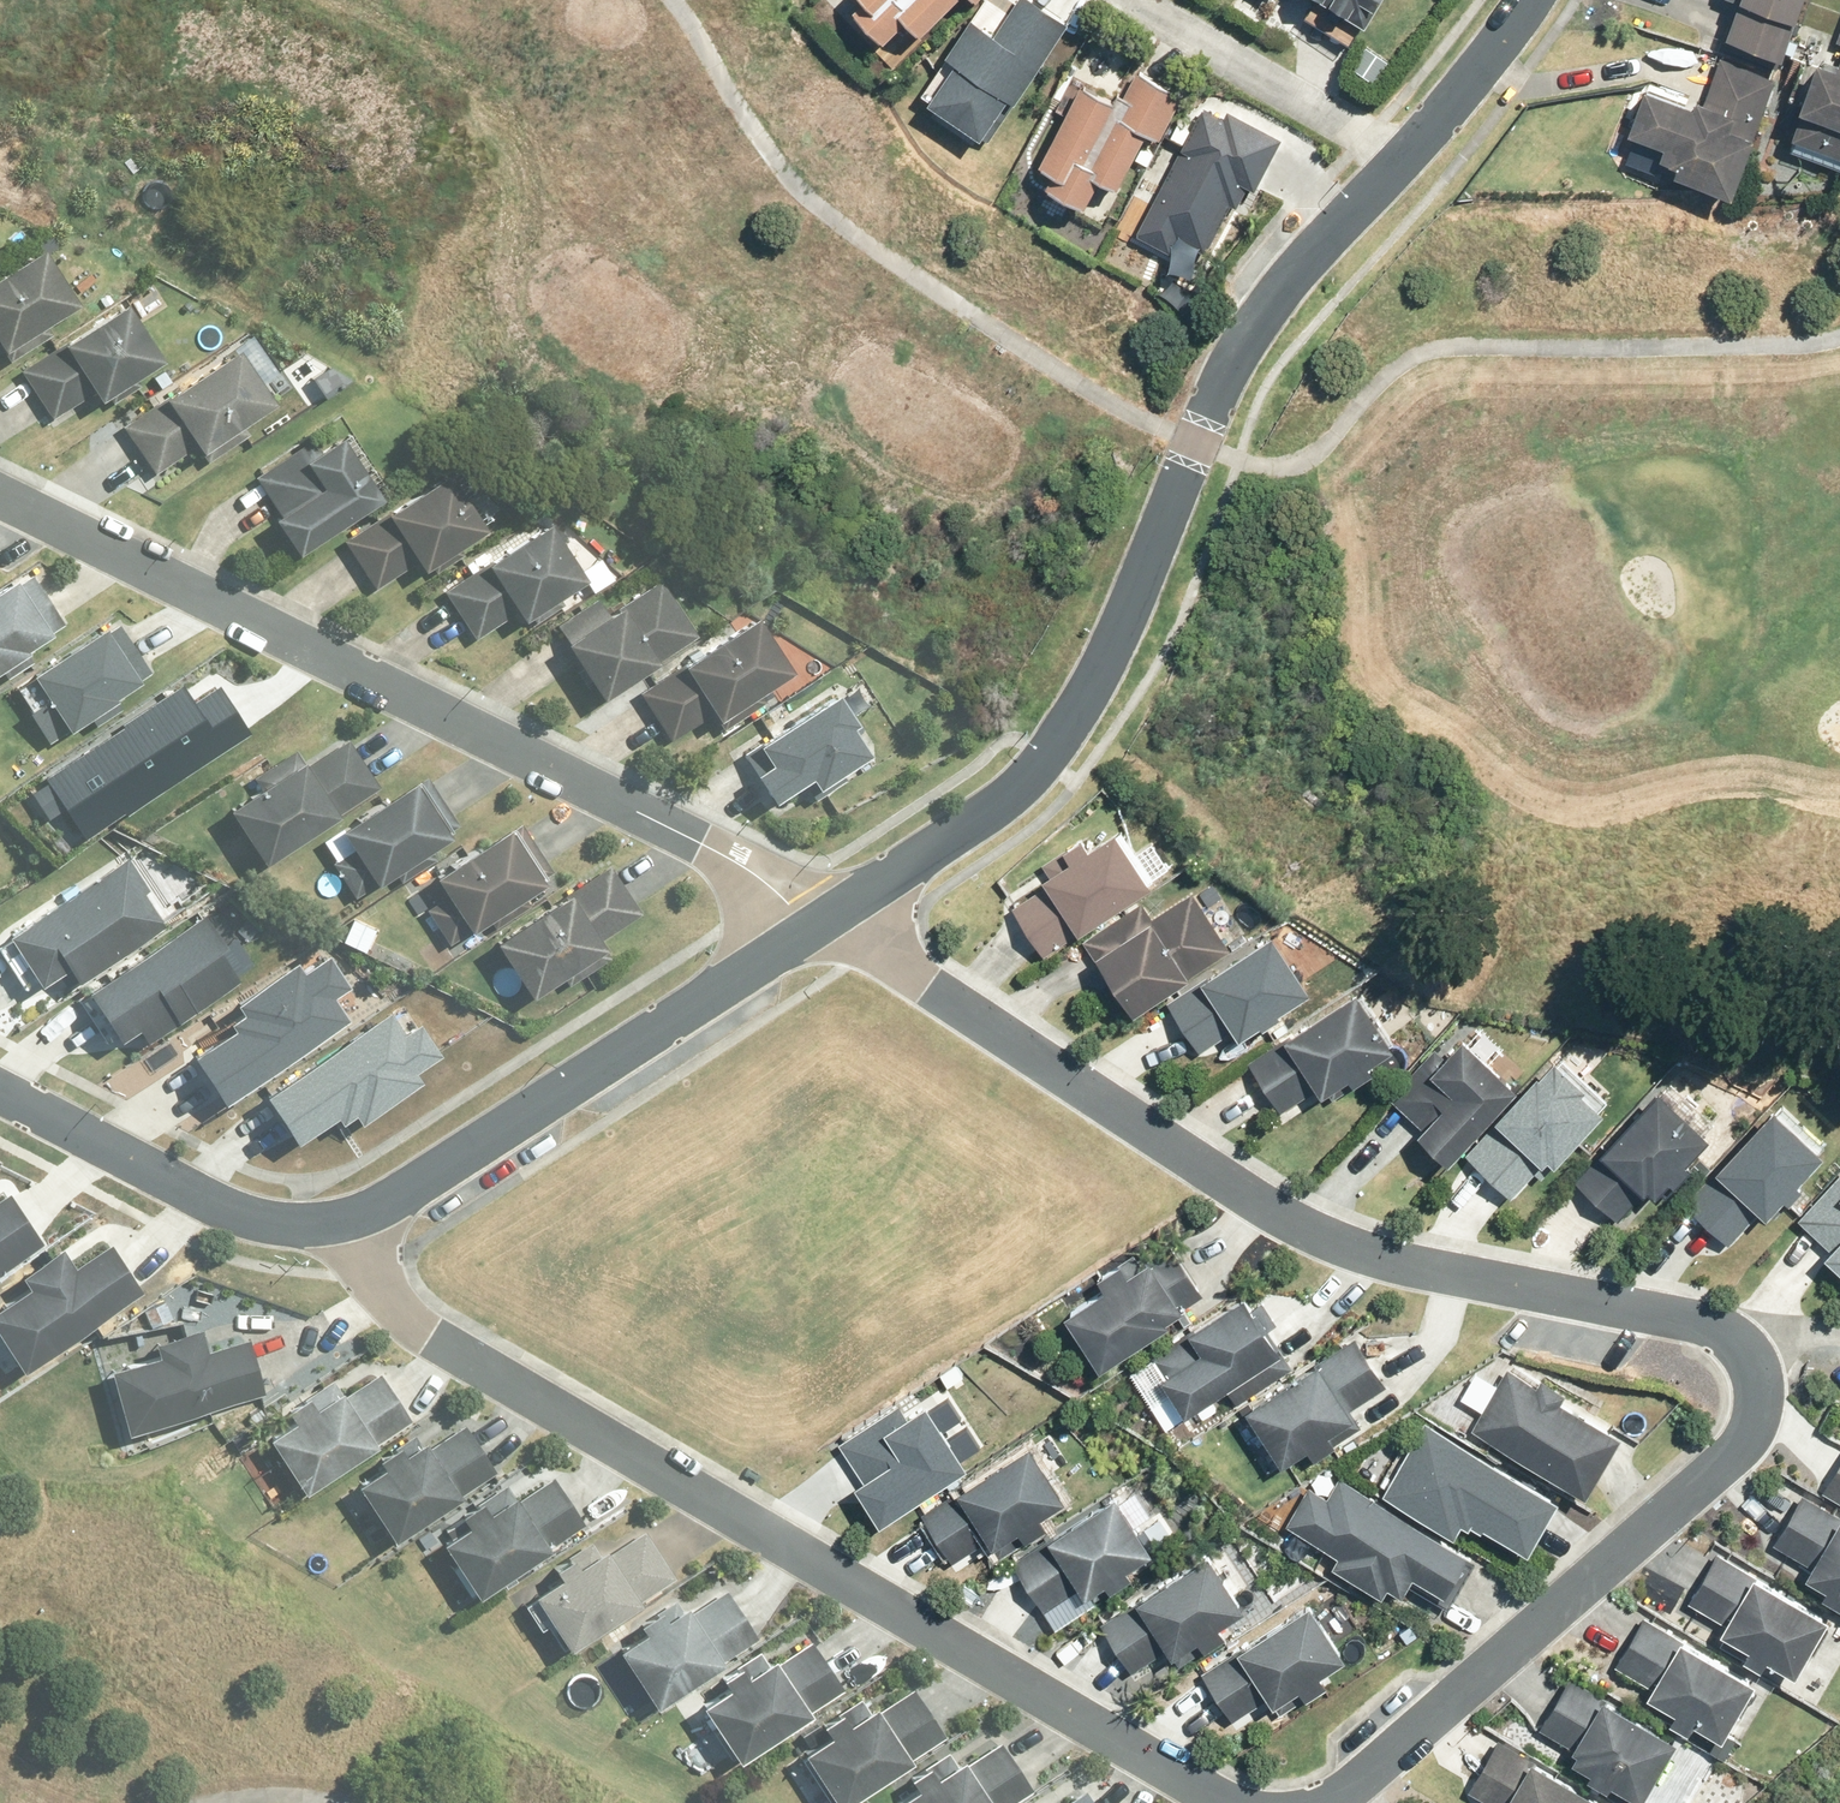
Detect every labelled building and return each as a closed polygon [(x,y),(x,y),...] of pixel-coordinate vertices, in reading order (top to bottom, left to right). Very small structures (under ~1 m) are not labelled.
[(861,1),(850,13),(881,45),(904,23),(918,37),(956,0),(860,0),(861,1)] [(1006,92),(1012,96),(1066,21),(1037,0),(1015,0),(994,30),(970,13),(945,48),(955,56),(926,96),(977,133),(1006,92)] [(1365,28),(1382,0),(1320,0),(1365,28)] [(1727,40),(1784,61),(1806,0),(1742,0),(1727,40)] [(1677,178),(1734,201),(1777,80),(1721,59),(1705,104),(1698,102),(1695,111),(1646,90),(1630,137),(1666,150),(1661,161),(1681,170),(1677,178)] [(1838,71),(1820,65),(1819,68),(1803,63),(1789,101),(1804,107),(1791,141),(1839,158),(1839,66),(1838,71)] [(1052,175),(1044,191),(1083,210),(1097,182),(1117,191),(1145,135),(1160,142),(1183,98),(1138,73),(1123,98),(1117,95),(1113,104),(1080,86),(1039,167),(1052,175)] [(1222,116),(1202,105),(1135,231),(1169,249),(1177,235),(1204,250),(1230,201),(1236,204),(1247,184),(1253,187),(1280,137),(1226,108),(1222,116)] [(0,276),(0,345),(1,344),(11,361),(54,333),(48,323),(78,303),(44,248),(0,276)] [(116,403),(142,385),(138,379),(166,360),(130,303),(24,371),(55,419),(98,392),(105,401),(112,396),(116,403)] [(240,348),(125,428),(157,474),(197,447),(209,464),(251,434),(244,424),(279,401),(240,348)] [(311,442),(253,479),(278,517),(268,523),(290,557),(375,504),(336,443),(319,454),(311,442)] [(433,575),(461,557),(457,549),(479,535),(443,479),(342,544),(373,591),(411,567),(417,576),(429,568),(433,575)] [(533,625),(562,606),(557,599),(580,584),(543,529),(443,595),(473,640),(511,615),(518,626),(529,619),(533,625)] [(13,573),(0,581),(0,665),(6,673),(31,656),(23,644),(62,619),(31,572),(18,580),(13,573)] [(593,603),(554,628),(564,645),(560,647),(597,703),(694,639),(657,583),(603,619),(593,603)] [(106,629),(101,622),(28,669),(31,674),(15,685),(29,706),(26,707),(47,739),(87,713),(93,722),(119,705),(111,693),(149,668),(119,621),(106,629)] [(763,705),(758,698),(789,678),(752,622),(636,698),(667,745),(708,719),(714,727),(717,726),(722,732),(763,705)] [(853,717),(834,687),(756,738),(758,741),(743,751),(772,796),(808,772),(815,782),(867,749),(848,720),(853,717)] [(69,813),(86,839),(251,732),(223,689),(196,706),(184,688),(45,778),(49,784),(29,796),(49,826),(69,813)] [(263,790),(233,810),(270,867),(344,819),(341,815),(383,788),(352,739),(310,767),(297,750),(254,777),(263,790)] [(404,882),(438,861),(433,855),(456,839),(420,784),(346,833),(357,849),(337,862),(359,898),(380,885),(382,887),(399,876),(404,882)] [(1044,952),(1148,881),(1112,827),(1087,844),(1080,835),(1042,861),(1048,870),(1042,875),(1046,881),(1011,904),(1044,952)] [(499,929),(532,907),(528,900),(549,886),(513,831),(440,878),(451,896),(430,910),(453,946),(474,932),(476,934),(494,921),(499,929)] [(125,852),(5,928),(37,979),(64,961),(74,976),(162,920),(141,888),(146,885),(125,852)] [(603,942),(645,914),(613,866),(567,896),(569,899),(500,944),(537,1001),(568,980),(572,987),(614,959),(603,942)] [(1142,905),(1084,943),(1134,1021),(1190,982),(1188,979),(1232,948),(1192,893),(1152,920),(1142,905)] [(221,939),(203,911),(85,984),(88,990),(78,996),(103,1037),(114,1031),(116,1035),(136,1023),(144,1036),(238,977),(216,943),(221,939)] [(1199,976),(1200,978),(1167,1000),(1199,1049),(1233,1027),(1237,1034),(1258,1020),(1260,1023),(1279,1011),(1277,1008),(1309,987),(1271,929),(1199,976)] [(222,1097),(348,1016),(334,995),(350,985),(328,951),(302,968),(296,958),(233,998),(239,1007),(226,1015),(230,1022),(190,1048),(222,1097)] [(1374,1073),(1370,1067),(1395,1051),(1357,993),(1250,1064),(1277,1117),(1316,1091),(1321,1098),(1349,1080),(1355,1086),(1374,1073)] [(403,1030),(389,1008),(261,1088),(292,1137),(334,1111),(338,1117),(351,1109),(357,1118),(421,1078),(415,1068),(440,1053),(419,1020),(403,1030)] [(1446,1157),(1514,1083),(1461,1034),(1442,1055),(1433,1047),(1388,1095),(1419,1124),(1415,1128),(1446,1157)] [(1552,1160),(1601,1107),(1580,1087),(1583,1083),(1551,1053),(1493,1116),(1497,1120),(1465,1153),(1509,1194),(1546,1155),(1552,1160)] [(1710,1143),(1659,1096),(1636,1121),(1634,1119),(1574,1183),(1618,1224),(1643,1200),(1645,1202),(1649,1197),(1656,1204),(1671,1187),(1676,1192),(1691,1174),(1686,1170),(1710,1143)] [(1822,1150),(1772,1104),(1684,1200),(1729,1241),(1759,1208),(1764,1213),(1782,1193),(1786,1198),(1800,1183),(1796,1178),(1822,1150)] [(1797,1219),(1826,1245),(1821,1252),(1839,1269),(1839,1170),(1797,1219)] [(40,1239),(8,1191),(0,1196),(0,1265),(40,1239)] [(140,1288),(110,1240),(74,1263),(61,1243),(18,1271),(25,1281),(0,1297),(0,1335),(19,1365),(140,1288)] [(1181,1313),(1202,1298),(1170,1249),(1125,1279),(1119,1270),(1098,1285),(1106,1295),(1065,1322),(1100,1375),(1146,1346),(1146,1345),(1168,1330),(1166,1327),(1183,1316),(1181,1313)] [(1252,1306),(1243,1292),(1146,1354),(1182,1410),(1260,1360),(1271,1376),(1290,1364),(1266,1328),(1275,1322),(1261,1300),(1252,1306)] [(124,1428),(262,1391),(248,1337),(206,1348),(200,1324),(151,1337),(155,1350),(106,1363),(124,1428)] [(1316,1358),(1243,1405),(1280,1460),(1305,1443),(1313,1454),(1360,1424),(1349,1408),(1386,1384),(1354,1336),(1317,1360),(1316,1358)] [(1564,1388),(1540,1374),(1535,1382),(1506,1365),(1471,1424),(1584,1491),(1619,1431),(1559,1396),(1564,1388)] [(291,1416),(266,1431),(301,1487),(410,1420),(378,1369),(343,1392),(332,1375),(285,1405),(291,1416)] [(882,1516),(965,1462),(923,1399),(906,1411),(899,1401),(840,1440),(863,1475),(857,1478),(882,1516)] [(1556,1494),(1424,1417),(1381,1489),(1452,1531),(1459,1518),(1465,1522),(1467,1518),(1478,1525),(1480,1521),(1525,1547),(1556,1494)] [(380,1461),(354,1478),(391,1535),(495,1468),(464,1421),(427,1445),(420,1434),(417,1436),(412,1429),(375,1453),(380,1461)] [(1064,1496),(1028,1441),(955,1488),(958,1493),(924,1515),(953,1560),(988,1538),(991,1543),(1017,1526),(1024,1536),(1044,1523),(1038,1513),(1064,1496)] [(1822,1489),(1839,1499),(1839,1458),(1822,1489)] [(464,1519),(438,1536),(476,1593),(583,1523),(550,1474),(515,1497),(504,1480),(459,1510),(464,1519)] [(1466,1549),(1339,1475),(1327,1495),(1308,1484),(1285,1523),(1336,1553),(1330,1562),(1381,1592),(1386,1582),(1400,1590),(1411,1572),(1442,1590),(1466,1549)] [(1149,1547),(1113,1491),(1046,1534),(1048,1537),(1012,1560),(1043,1608),(1078,1586),(1081,1591),(1102,1577),(1109,1587),(1130,1573),(1124,1563),(1149,1547)] [(1802,1492),(1773,1542),(1807,1562),(1802,1571),(1810,1576),(1805,1584),(1839,1605),(1839,1514),(1802,1492)] [(556,1572),(531,1587),(565,1643),(674,1575),(643,1526),(607,1548),(604,1542),(596,1547),(591,1538),(551,1563),(556,1572)] [(1242,1604),(1206,1549),(1133,1596),(1135,1598),(1101,1620),(1132,1668),(1166,1646),(1169,1651),(1196,1634),(1203,1646),(1225,1631),(1218,1620),(1242,1604)] [(1826,1613),(1716,1550),(1687,1600),(1721,1620),(1717,1626),(1725,1631),(1719,1642),(1759,1666),(1766,1655),(1792,1670),(1826,1613)] [(641,1628),(615,1645),(653,1703),(757,1635),(724,1585),(688,1609),(683,1601),(679,1604),(673,1595),(635,1620),(641,1628)] [(1343,1654),(1307,1599),(1234,1646),(1236,1648),(1201,1670),(1233,1718),(1267,1696),(1270,1701),(1297,1684),(1304,1695),(1326,1681),(1319,1670),(1343,1654)] [(1753,1678),(1644,1614),(1614,1664),(1648,1684),(1644,1691),(1652,1695),(1646,1706),(1687,1730),(1693,1719),(1720,1735),(1753,1678)] [(726,1682),(698,1699),(734,1755),(842,1686),(811,1638),(775,1661),(770,1652),(764,1656),(758,1648),(720,1673),(726,1682)] [(1592,1780),(1589,1786),(1608,1798),(1612,1792),(1631,1802),(1646,1802),(1678,1749),(1606,1707),(1608,1703),(1572,1681),(1542,1734),(1574,1753),(1571,1758),(1577,1760),(1573,1768),(1592,1780)] [(800,1747),(836,1802),(837,1802),(944,1734),(912,1684),(876,1707),(873,1702),(866,1705),(859,1695),(820,1720),(826,1730),(800,1747)] [(888,1800),(890,1802),(1005,1802),(1028,1788),(997,1739),(964,1760),(960,1753),(953,1757),(947,1748),(906,1774),(913,1784),(888,1800)] [(1535,1770),(1537,1767),(1501,1744),(1469,1795),(1483,1802),(1590,1802),(1535,1770)] [(1082,1789),(1058,1802),(1091,1802),(1082,1789)]
